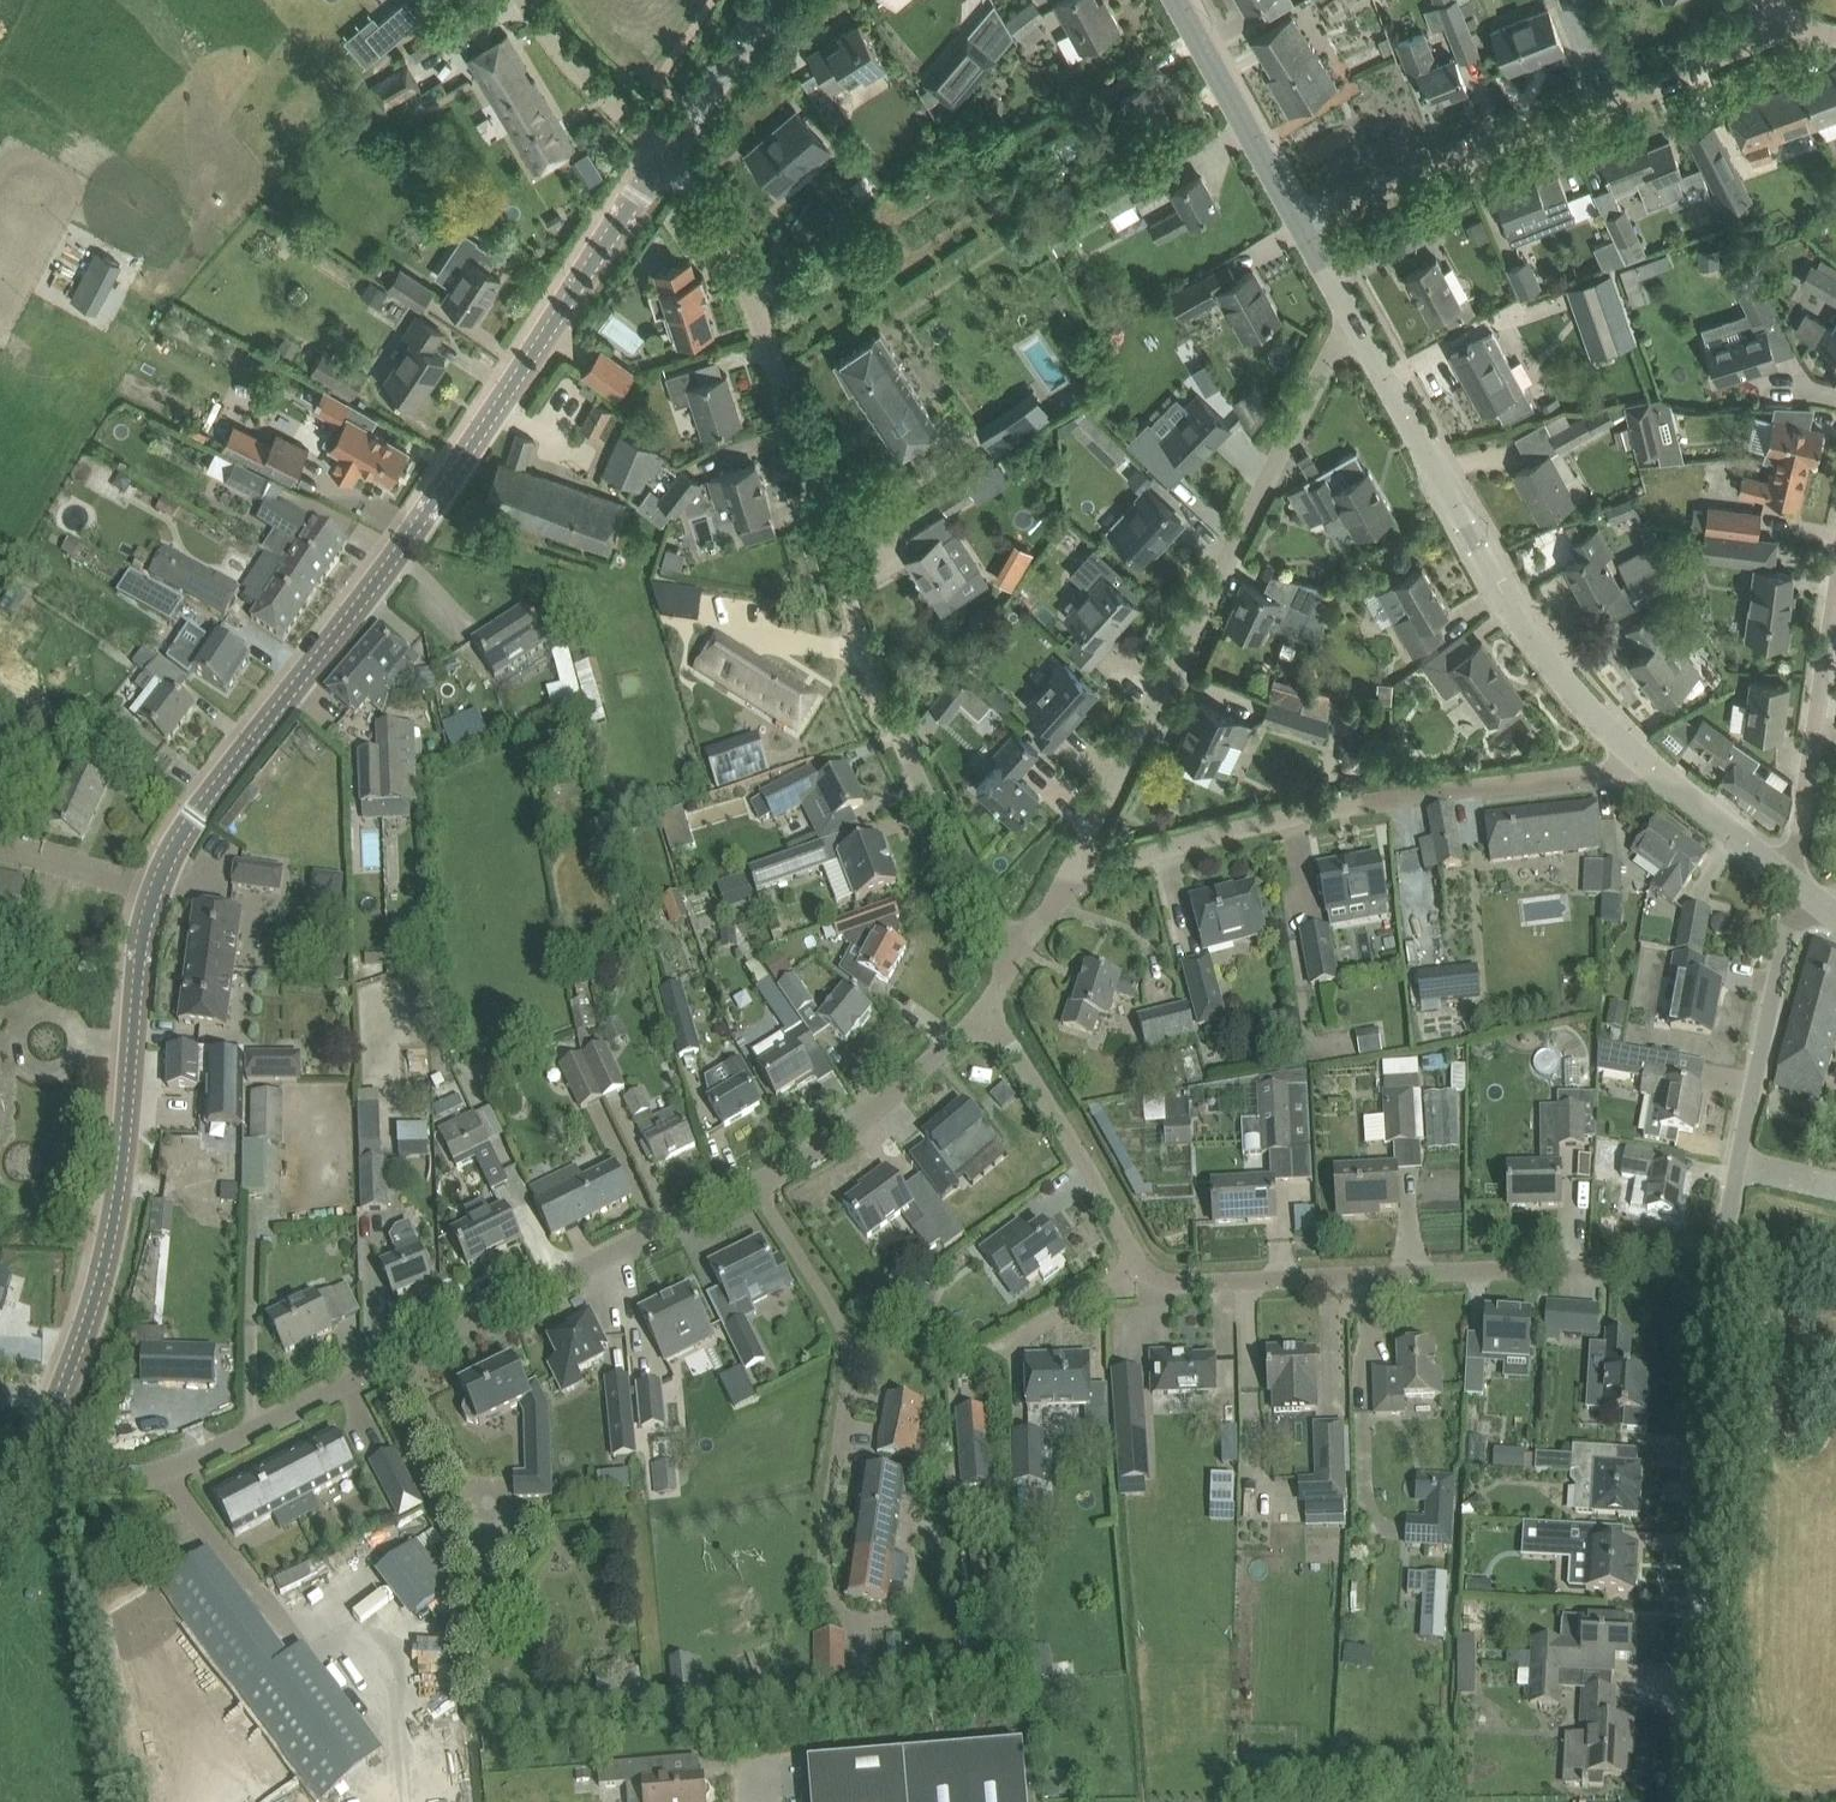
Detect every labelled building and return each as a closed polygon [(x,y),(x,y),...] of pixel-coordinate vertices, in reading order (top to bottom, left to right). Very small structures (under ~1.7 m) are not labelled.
[(907,15),(924,0),(894,0),(907,15)] [(1007,20),(1020,37),(1038,22),(1039,21),(1046,16),(1034,0),(1032,0),(1007,20)] [(1099,39),(1120,28),(1110,9),(1105,12),(1098,0),(1063,0),(1056,4),(1081,49),(1099,39)] [(1246,9),(1262,0),(1241,0),(1246,9)] [(1381,28),(1389,25),(1380,0),(1371,0),(1381,28)] [(1464,14),(1476,10),(1472,0),(1469,0),(1460,3),(1459,0),(1449,0),(1438,4),(1460,59),(1479,52),(1464,14)] [(402,4),(368,34),(384,52),(418,22),(402,4)] [(1508,71),(1564,49),(1549,9),(1493,31),(1508,71)] [(1003,16),(983,29),(1002,49),(1016,37),(1003,16)] [(1338,87),(1326,66),(1305,36),(1304,37),(1293,17),(1253,40),(1274,75),(1268,78),(1290,115),(1338,87)] [(866,78),(886,65),(859,22),(808,55),(832,92),(862,72),(866,78)] [(968,29),(924,79),(953,104),(996,53),(968,29)] [(1437,63),(1428,41),(1424,32),(1398,42),(1412,76),(1420,73),(1431,101),(1467,87),(1455,56),(1437,63)] [(467,57),(524,151),(536,172),(575,148),(534,79),(531,81),(524,69),(527,67),(507,33),(467,57)] [(370,85),(384,108),(419,87),(406,64),(370,85)] [(1835,118),(1835,69),(1800,83),(1817,125),(1835,118)] [(1141,130),(1146,127),(1168,115),(1149,81),(1122,95),(1141,130)] [(1767,144),(1817,125),(1800,83),(1728,110),(1744,152),(1749,151),(1753,164),(1771,157),(1767,144)] [(834,95),(819,105),(831,124),(846,114),(834,95)] [(766,137),(748,153),(774,185),(807,157),(813,165),(830,151),(824,143),(797,111),(788,119),(789,121),(768,140),(766,137)] [(1714,121),(1688,135),(1727,210),(1752,197),(1714,121)] [(1648,149),(1645,139),(1644,137),(1625,144),(1626,147),(1615,151),(1612,149),(1603,153),(1603,156),(1601,157),(1613,187),(1636,178),(1647,205),(1684,191),(1679,177),(1683,175),(1670,141),(1648,149)] [(860,165),(834,201),(847,211),(873,175),(860,165)] [(1161,169),(1105,201),(1119,227),(1140,215),(1133,202),(1136,200),(1138,204),(1171,186),(1161,169)] [(1512,243),(1526,238),(1560,224),(1553,205),(1569,199),(1558,173),(1499,197),(1509,222),(1504,224),(1512,243)] [(1191,222),(1198,219),(1219,207),(1201,175),(1174,190),(1183,207),(1150,225),(1159,240),(1191,222)] [(1467,188),(1455,193),(1460,205),(1472,200),(1467,188)] [(812,196),(793,223),(816,240),(835,213),(812,196)] [(1614,235),(1626,259),(1646,250),(1627,206),(1606,216),(1614,235)] [(1429,237),(1420,220),(1394,234),(1404,251),(1429,237)] [(466,239),(441,277),(453,285),(444,299),(453,305),(473,319),(475,316),(478,318),(487,305),(484,303),(501,277),(489,269),(499,255),(469,235),(466,239)] [(1719,248),(1698,249),(1699,268),(1720,267),(1719,248)] [(1460,299),(1459,297),(1437,257),(1407,273),(1431,318),(1443,311),(1450,324),(1475,310),(1467,296),(1460,299)] [(1821,259),(1817,266),(1811,263),(1800,281),(1835,302),(1835,268),(1821,259)] [(1541,285),(1528,260),(1507,270),(1519,296),(1541,285)] [(662,287),(649,291),(657,314),(669,310),(679,341),(713,330),(700,288),(706,285),(703,274),(696,276),(691,261),(657,272),(662,287)] [(90,263),(70,298),(95,312),(114,277),(90,263)] [(1743,274),(1738,264),(1729,269),(1733,278),(1731,279),(1752,322),(1775,310),(1755,268),(1743,274)] [(421,307),(433,289),(401,268),(389,285),(421,307)] [(1220,289),(1234,315),(1246,336),(1279,317),(1253,270),(1220,289)] [(1637,341),(1613,270),(1571,285),(1596,355),(1637,341)] [(1198,311),(1217,300),(1204,277),(1170,295),(1183,319),(1185,318),(1191,328),(1204,321),(1198,311)] [(377,307),(389,291),(371,278),(359,293),(377,307)] [(1831,327),(1807,312),(1796,330),(1835,353),(1826,370),(1835,376),(1835,319),(1831,327)] [(443,333),(417,316),(405,335),(413,340),(383,385),(415,406),(445,361),(431,351),(443,333)] [(1707,346),(1719,383),(1777,364),(1766,327),(1707,346)] [(1533,404),(1524,387),(1493,330),(1451,354),(1452,357),(1457,354),(1466,371),(1470,369),(1474,377),(1466,381),(1482,411),(1495,404),(1503,420),(1533,404)] [(900,453),(932,431),(940,426),(895,360),(899,357),(882,332),(870,340),(835,362),(850,389),(855,386),(900,453)] [(276,348),(291,357),(301,343),(286,333),(276,348)] [(1120,337),(1108,339),(1110,356),(1122,354),(1120,337)] [(324,349),(312,370),(354,395),(367,374),(324,349)] [(616,396),(634,372),(602,350),(585,374),(616,396)] [(703,435),(720,430),(743,422),(727,373),(701,382),(696,366),(666,375),(676,406),(692,400),(703,435)] [(1203,366),(1180,376),(1185,387),(1208,377),(1203,366)] [(322,387),(312,405),(337,419),(325,440),(333,444),(329,450),(338,455),(331,466),(353,478),(359,467),(366,472),(369,467),(390,479),(407,449),(370,428),(377,417),(348,400),(347,401),(322,387)] [(1032,387),(974,426),(993,452),(1050,414),(1032,387)] [(1191,466),(1230,426),(1198,394),(1186,406),(1190,410),(1163,439),(1191,466)] [(1629,427),(1634,445),(1637,456),(1663,450),(1650,398),(1624,404),(1626,414),(1627,414),(1630,427),(1629,427)] [(598,437),(613,411),(595,401),(581,427),(598,437)] [(1546,419),(1566,415),(1559,402),(1546,409),(1550,417),(1546,419)] [(1256,432),(1264,421),(1253,403),(1243,409),(1256,432)] [(1626,414),(1624,404),(1609,408),(1607,404),(1584,416),(1583,414),(1570,421),(1566,415),(1546,419),(1544,420),(1560,448),(1516,472),(1516,473),(1520,472),(1531,491),(1527,493),(1541,518),(1588,492),(1577,472),(1574,474),(1561,450),(1626,414)] [(1110,467),(1126,451),(1086,411),(1071,427),(1110,467)] [(1824,431),(1773,418),(1756,414),(1748,445),(1777,453),(1775,462),(1806,469),(1808,461),(1816,463),(1824,431)] [(234,423),(222,448),(233,454),(293,483),(310,449),(276,432),(271,442),(235,424),(234,423)] [(1618,449),(1634,445),(1629,427),(1614,431),(1618,449)] [(517,433),(517,434),(508,461),(525,467),(534,439),(517,433)] [(603,473),(641,490),(648,474),(655,478),(661,465),(654,462),(659,451),(621,434),(603,473)] [(990,454),(995,462),(1022,447),(1017,439),(990,454)] [(1716,457),(1734,456),(1733,445),(1715,446),(1716,457)] [(1326,476),(1308,486),(1320,507),(1325,515),(1341,506),(1343,509),(1358,535),(1373,526),(1394,514),(1368,469),(1366,470),(1356,453),(1358,451),(1357,450),(1337,461),(1338,463),(1338,462),(1349,480),(1333,489),(1326,476)] [(258,496),(268,476),(234,459),(224,480),(258,496)] [(625,503),(500,461),(484,507),(610,550),(625,503)] [(939,498),(949,513),(1007,476),(998,461),(965,482),(965,481),(939,498)] [(1797,505),(1806,469),(1775,462),(1770,481),(1743,475),(1739,491),(1797,505)] [(776,532),(770,511),(771,511),(756,463),(711,478),(719,504),(732,500),(739,521),(740,521),(746,541),(776,532)] [(1128,478),(1140,490),(1152,477),(1140,465),(1128,478)] [(670,514),(673,510),(675,512),(699,482),(684,470),(657,504),(670,514)] [(1182,520),(1164,503),(1148,488),(1137,500),(1141,504),(1114,532),(1143,560),(1160,542),(1158,541),(1179,519),(1181,521),(1182,520)] [(1610,505),(1617,520),(1637,511),(1630,496),(1610,505)] [(661,526),(670,514),(657,504),(648,516),(661,526)] [(1705,530),(1750,536),(1750,535),(1758,536),(1761,514),(1709,508),(1706,530),(1705,530)] [(273,535),(263,550),(272,556),(275,558),(287,566),(319,587),(348,543),(328,529),(316,522),(313,526),(289,510),(273,535)] [(943,514),(927,524),(907,537),(908,538),(910,537),(919,550),(908,557),(906,554),(905,555),(932,598),(952,585),(979,567),(956,530),(954,532),(943,514)] [(1586,603),(1608,592),(1619,585),(1605,558),(1612,555),(1598,529),(1573,543),(1581,557),(1566,565),(1586,603)] [(1747,562),(1750,536),(1705,530),(1701,557),(1747,562)] [(1015,542),(994,578),(1012,589),(1034,552),(1015,542)] [(1071,604),(1064,612),(1085,631),(1070,647),(1090,665),(1092,663),(1088,660),(1101,646),(1113,633),(1108,628),(1133,601),(1138,606),(1138,605),(1134,601),(1143,590),(1094,546),(1070,572),(1083,583),(1072,596),(1076,599),(1071,604)] [(148,576),(224,617),(237,594),(161,553),(148,576)] [(682,564),(663,559),(660,568),(679,574),(682,564)] [(1664,559),(1628,578),(1641,602),(1655,595),(1677,583),(1664,559)] [(287,566),(252,619),(264,627),(284,640),(319,587),(287,566)] [(1379,592),(1395,621),(1415,654),(1446,637),(1436,620),(1449,612),(1423,567),(1379,592)] [(1792,573),(1757,568),(1756,568),(1747,637),(1787,642),(1791,613),(1787,612),(1792,573)] [(133,570),(121,592),(174,621),(186,599),(133,570)] [(1281,626),(1300,634),(1317,642),(1329,587),(1322,585),(1297,579),(1285,603),(1291,605),(1281,626)] [(1281,600),(1261,591),(1243,581),(1235,597),(1238,598),(1225,625),(1261,642),(1281,600)] [(1677,583),(1655,595),(1659,602),(1681,590),(1677,583)] [(472,642),(496,679),(548,645),(525,609),(472,642)] [(1661,702),(1680,687),(1699,672),(1652,611),(1629,629),(1645,650),(1634,659),(1642,669),(1638,672),(1661,702)] [(190,626),(168,659),(190,676),(192,671),(207,680),(227,693),(250,658),(230,645),(215,635),(208,646),(205,643),(208,638),(190,626)] [(411,652),(399,642),(381,626),(353,658),(389,690),(382,714),(384,716),(390,693),(403,678),(395,671),(411,652)] [(798,732),(819,700),(718,637),(698,669),(798,732)] [(1482,642),(1448,667),(1490,722),(1524,698),(1482,642)] [(565,703),(581,698),(568,648),(552,652),(565,703)] [(186,680),(160,660),(148,651),(136,666),(148,675),(167,690),(142,722),(168,742),(194,709),(175,695),(186,680)] [(368,702),(382,714),(389,690),(353,658),(326,690),(344,706),(356,716),(368,702)] [(597,660),(575,666),(592,726),(608,722),(598,687),(604,686),(597,660)] [(1066,664),(1028,705),(1057,732),(1095,691),(1066,664)] [(958,672),(931,706),(946,718),(960,700),(973,684),(958,672)] [(1789,686),(1765,682),(1751,680),(1744,731),(1782,736),(1789,686)] [(993,683),(985,691),(1006,711),(1014,703),(993,683)] [(1263,718),(1323,737),(1329,717),(1270,698),(1263,718)] [(1229,740),(1242,746),(1252,725),(1200,701),(1176,751),(1215,769),(1229,740)] [(1760,759),(1733,740),(1704,719),(1688,740),(1717,761),(1718,760),(1730,769),(1723,779),(1785,821),(1793,797),(1753,769),(1760,759)] [(444,734),(456,732),(454,721),(442,723),(444,734)] [(379,725),(382,804),(382,815),(408,814),(408,803),(418,802),(415,724),(379,725)] [(361,804),(382,804),(379,725),(378,725),(379,752),(358,752),(361,804)] [(1039,752),(1016,731),(994,754),(1001,761),(977,787),(1015,822),(1040,796),(1018,775),(1039,752)] [(1228,775),(1242,746),(1229,740),(1215,769),(1228,775)] [(726,785),(753,777),(778,770),(769,741),(745,748),(744,745),(718,753),(716,747),(697,752),(707,791),(726,786),(726,785)] [(1360,766),(1362,751),(1346,749),(1344,764),(1360,766)] [(811,770),(760,795),(773,823),(825,797),(836,819),(864,805),(846,769),(818,783),(811,770)] [(107,786),(85,777),(74,772),(50,826),(82,840),(107,786)] [(1598,803),(1486,814),(1488,838),(1490,859),(1540,853),(1602,847),(1600,826),(1598,803)] [(663,813),(669,830),(688,824),(683,807),(663,813)] [(1462,865),(1456,831),(1452,807),(1428,811),(1433,840),(1419,843),(1424,872),(1462,865)] [(1661,874),(1686,840),(1656,819),(1632,853),(1661,874)] [(856,901),(899,884),(881,838),(838,854),(856,901)] [(1673,905),(1708,856),(1686,840),(1661,874),(1650,889),(1653,891),(1673,905)] [(760,896),(832,869),(835,868),(826,845),(751,874),(760,896)] [(1319,867),(1328,915),(1387,904),(1378,856),(1376,856),(1376,857),(1377,857),(1377,861),(1346,866),(1345,862),(1319,867)] [(1622,863),(1603,862),(1584,861),(1583,895),(1602,896),(1601,922),(1619,923),(1622,863)] [(236,863),(233,886),(281,893),(284,869),(236,863)] [(743,873),(716,883),(724,907),(751,897),(743,873)] [(13,931),(25,881),(0,876),(0,928),(13,931)] [(1233,889),(1191,900),(1205,950),(1265,934),(1253,887),(1234,892),(1233,889)] [(671,923),(688,919),(682,890),(664,894),(671,923)] [(893,901),(833,923),(839,940),(845,938),(847,943),(866,954),(859,968),(858,968),(852,979),(869,992),(877,978),(887,983),(906,949),(894,943),(900,932),(896,920),(900,919),(893,901)] [(185,980),(233,981),(242,912),(195,905),(185,980)] [(1711,912),(1705,911),(1684,907),(1678,942),(1650,937),(1654,915),(1644,913),(1639,944),(1667,950),(1667,949),(1703,956),(1711,912)] [(409,912),(390,910),(389,919),(408,920),(409,912)] [(738,928),(720,930),(722,948),(737,947),(749,965),(745,967),(759,987),(756,988),(773,1012),(786,1003),(738,928)] [(1311,987),(1336,983),(1326,928),(1301,933),(1311,987)] [(1664,965),(1667,950),(1639,944),(1638,944),(1643,945),(1640,960),(1664,965)] [(1835,1046),(1835,953),(1813,944),(1778,1072),(1779,1073),(1774,1088),(1821,1099),(1835,1046)] [(788,975),(774,954),(763,962),(776,983),(788,975)] [(1666,998),(1665,1005),(1669,1007),(1675,1008),(1671,1027),(1687,1030),(1711,1034),(1720,984),(1700,981),(1703,962),(1680,957),(1675,957),(1671,977),(1680,978),(1676,998),(1672,997),(1666,998)] [(1184,965),(1200,1026),(1225,1019),(1209,959),(1184,965)] [(353,980),(365,979),(365,965),(353,966),(353,980)] [(1139,985),(1087,968),(1081,989),(1076,987),(1064,1026),(1092,1035),(1099,1014),(1107,1017),(1114,994),(1134,1000),(1139,985)] [(1422,1006),(1479,1000),(1475,968),(1418,974),(1422,1006)] [(797,1015),(814,1004),(794,976),(778,987),(797,1015)] [(226,1029),(233,981),(185,980),(179,1023),(226,1029)] [(681,986),(661,992),(680,1057),(700,1052),(681,986)] [(819,1020),(846,1042),(860,1025),(862,1027),(871,1016),(869,1014),(872,1011),(867,1007),(869,1005),(861,999),(860,1001),(844,988),(819,1020)] [(591,999),(570,1004),(576,1032),(597,1028),(591,999)] [(1611,1001),(1606,1027),(1624,1030),(1629,1005),(1611,1001)] [(1196,1038),(1187,1005),(1138,1018),(1146,1050),(1196,1038)] [(606,1031),(613,1043),(626,1037),(618,1024),(606,1031)] [(780,1035),(752,1052),(761,1067),(759,1068),(764,1076),(777,1097),(813,1075),(804,1060),(818,1052),(802,1027),(801,1025),(782,1037),(780,1035)] [(1573,1026),(1518,1042),(1525,1067),(1554,1059),(1580,1051),(1573,1026)] [(1355,1033),(1359,1055),(1382,1052),(1379,1030),(1355,1033)] [(1609,1044),(1621,1047),(1624,1033),(1612,1031),(1609,1044)] [(744,1057),(731,1037),(728,1039),(724,1033),(715,1039),(718,1045),(712,1048),(734,1086),(709,1100),(725,1128),(760,1107),(747,1085),(753,1081),(740,1059),(744,1057)] [(1680,1058),(1621,1047),(1609,1044),(1603,1043),(1598,1073),(1630,1079),(1631,1078),(1645,1080),(1642,1095),(1650,1097),(1646,1125),(1693,1134),(1694,1129),(1699,1130),(1701,1114),(1697,1113),(1701,1091),(1674,1086),(1676,1072),(1677,1072),(1680,1058)] [(583,1055),(603,1099),(625,1088),(604,1045),(583,1055)] [(220,1050),(198,1049),(169,1049),(169,1087),(198,1088),(198,1076),(212,1082),(212,1125),(243,1125),(244,1082),(237,1081),(237,1054),(220,1054),(220,1050)] [(1179,1057),(1187,1084),(1203,1079),(1195,1052),(1179,1057)] [(302,1053),(246,1054),(246,1083),(302,1083),(302,1053)] [(582,1109),(603,1099),(583,1055),(561,1065),(582,1109)] [(1414,1143),(1411,1092),(1419,1092),(1417,1060),(1383,1062),(1387,1144),(1414,1143)] [(1565,1061),(1565,1088),(1580,1088),(1580,1061),(1565,1061)] [(1451,1065),(1451,1092),(1466,1092),(1466,1065),(1451,1065)] [(1242,1151),(1310,1147),(1307,1071),(1260,1076),(1260,1088),(1257,1088),(1259,1121),(1241,1122),(1242,1151)] [(997,1109),(1015,1098),(1005,1082),(987,1093),(997,1109)] [(642,1091),(623,1099),(633,1120),(635,1119),(639,1127),(655,1119),(642,1091)] [(1189,1091),(1163,1096),(1166,1148),(1192,1146),(1189,1091)] [(282,1143),(282,1093),(252,1092),(252,1143),(282,1143)] [(1558,1108),(1540,1108),(1541,1147),(1560,1146),(1582,1146),(1582,1138),(1593,1138),(1594,1127),(1595,1094),(1595,1093),(1558,1094),(1558,1108)] [(441,1125),(469,1112),(460,1094),(433,1106),(441,1125)] [(927,1135),(943,1153),(943,1154),(959,1141),(978,1163),(995,1149),(975,1127),(979,1123),(963,1104),(927,1135)] [(379,1105),(359,1106),(361,1210),(388,1210),(387,1161),(381,1161),(379,1105)] [(489,1143),(504,1136),(491,1107),(475,1115),(474,1113),(489,1143)] [(655,1119),(639,1127),(646,1142),(641,1144),(650,1161),(654,1159),(657,1165),(695,1146),(677,1108),(655,1119)] [(490,1146),(489,1143),(474,1113),(437,1131),(453,1163),(490,1146)] [(1364,1134),(1385,1133),(1384,1116),(1364,1117),(1364,1134)] [(397,1127),(399,1157),(430,1155),(428,1125),(397,1127)] [(1611,1127),(1594,1127),(1593,1138),(1608,1141),(1611,1127)] [(1615,1146),(1599,1143),(1596,1159),(1612,1161),(1615,1146)] [(1631,1207),(1648,1210),(1678,1215),(1685,1174),(1657,1168),(1659,1155),(1628,1149),(1623,1177),(1636,1179),(1631,1207)] [(633,1199),(622,1177),(616,1164),(584,1180),(576,1166),(531,1188),(538,1203),(535,1204),(552,1238),(633,1199)] [(1560,1165),(1509,1166),(1509,1183),(1509,1207),(1561,1206),(1560,1182),(1560,1165)] [(914,1204),(901,1186),(887,1167),(869,1180),(872,1184),(843,1205),(868,1238),(914,1204)] [(1399,1208),(1398,1184),(1397,1168),(1336,1171),(1338,1217),(1365,1216),(1365,1209),(1399,1208)] [(1274,1180),(1213,1183),(1215,1224),(1276,1221),(1274,1180)] [(938,1198),(919,1213),(946,1249),(965,1234),(938,1198)] [(504,1207),(490,1214),(483,1201),(464,1210),(471,1223),(452,1232),(469,1267),(521,1241),(504,1207)] [(1013,1226),(981,1250),(1001,1277),(1015,1267),(1027,1284),(1040,1274),(1045,1281),(1067,1265),(1061,1258),(1065,1255),(1054,1239),(1058,1236),(1048,1222),(1044,1226),(1043,1225),(1023,1239),(1013,1226)] [(433,1281),(422,1254),(409,1223),(396,1228),(390,1237),(398,1257),(381,1263),(395,1296),(433,1281)] [(760,1240),(710,1264),(722,1287),(722,1288),(724,1287),(734,1307),(738,1305),(740,1310),(750,1305),(750,1306),(768,1297),(764,1290),(789,1278),(778,1257),(770,1261),(760,1240)] [(2,1307),(12,1278),(0,1274),(0,1307),(2,1307)] [(331,1325),(346,1318),(360,1311),(346,1283),(317,1297),(315,1293),(268,1316),(286,1353),(333,1330),(331,1325)] [(690,1288),(641,1312),(661,1353),(662,1353),(691,1338),(696,1347),(714,1338),(710,1329),(690,1288)] [(1571,1306),(1548,1304),(1546,1339),(1547,1339),(1547,1332),(1582,1335),(1584,1306),(1571,1305),(1571,1306)] [(1484,1337),(1483,1357),(1506,1358),(1530,1360),(1532,1312),(1507,1310),(1507,1307),(1488,1306),(1488,1309),(1486,1309),(1484,1337)] [(558,1333),(554,1340),(550,1342),(558,1359),(554,1361),(551,1369),(558,1383),(604,1360),(599,1349),(606,1345),(607,1347),(608,1347),(591,1311),(577,1318),(581,1326),(566,1334),(558,1333)] [(745,1319),(726,1328),(746,1369),(765,1359),(745,1319)] [(1628,1370),(1630,1334),(1608,1332),(1607,1351),(1591,1350),(1589,1389),(1607,1390),(1606,1410),(1626,1411),(1626,1425),(1628,1425),(1628,1428),(1641,1429),(1641,1426),(1644,1426),(1647,1371),(1628,1370)] [(1442,1397),(1442,1395),(1441,1371),(1435,1371),(1434,1345),(1398,1346),(1399,1372),(1391,1373),(1391,1368),(1374,1369),(1375,1414),(1406,1413),(1405,1399),(1442,1397)] [(1317,1391),(1317,1377),(1316,1353),(1296,1354),(1295,1350),(1268,1350),(1269,1393),(1272,1393),(1272,1412),(1292,1411),(1302,1411),(1317,1410),(1316,1391),(1317,1391)] [(1216,1393),(1215,1383),(1215,1359),(1186,1360),(1185,1353),(1152,1354),(1153,1395),(1216,1393)] [(1027,1358),(1028,1413),(1091,1412),(1089,1356),(1027,1358)] [(463,1384),(461,1385),(469,1402),(466,1404),(463,1413),(467,1421),(476,1425),(479,1423),(480,1425),(482,1424),(482,1423),(521,1404),(526,1414),(548,1413),(549,1413),(549,1408),(536,1382),(526,1387),(512,1360),(510,1361),(511,1361),(463,1385),(463,1384)] [(1484,1397),(1485,1363),(1467,1362),(1465,1396),(1484,1397)] [(1146,1368),(1112,1371),(1116,1419),(1149,1416),(1146,1368)] [(665,1427),(660,1384),(638,1386),(643,1429),(665,1427)] [(888,1394),(878,1454),(913,1460),(924,1402),(888,1394)] [(614,1457),(636,1455),(631,1403),(609,1405),(614,1457)] [(993,1485),(987,1408),(958,1410),(964,1487),(993,1485)] [(1315,1481),(1301,1481),(1302,1500),(1304,1500),(1305,1519),(1343,1518),(1342,1499),(1342,1480),(1339,1424),(1313,1425),(1315,1481)] [(1010,1432),(1011,1484),(1044,1483),(1043,1431),(1010,1432)] [(336,1433),(214,1497),(235,1536),(275,1515),(282,1528),(320,1509),(313,1496),(323,1490),(357,1472),(336,1433)] [(527,1474),(515,1474),(516,1498),(552,1496),(550,1437),(548,1437),(526,1437),(527,1474)] [(1151,1443),(1118,1445),(1120,1483),(1154,1481),(1151,1443)] [(644,1447),(645,1455),(663,1453),(662,1445),(644,1447)] [(1573,1457),(1572,1474),(1578,1474),(1576,1512),(1617,1514),(1620,1519),(1631,1520),(1634,1515),(1639,1516),(1640,1496),(1642,1496),(1642,1494),(1638,1494),(1639,1485),(1642,1485),(1642,1484),(1641,1484),(1641,1466),(1638,1466),(1613,1465),(1614,1451),(1619,1451),(1619,1450),(1573,1447),(1573,1451),(1573,1457)] [(1495,1448),(1494,1467),(1525,1469),(1526,1450),(1495,1448)] [(394,1449),(368,1462),(398,1518),(423,1505),(394,1449)] [(1537,1455),(1536,1472),(1572,1474),(1573,1457),(1549,1455),(1537,1455)] [(652,1464),(654,1494),(677,1492),(674,1462),(652,1464)] [(597,1489),(629,1488),(628,1470),(596,1472),(597,1489)] [(847,1598),(870,1602),(887,1604),(905,1476),(865,1470),(847,1598)] [(1213,1474),(1212,1504),(1233,1505),(1234,1475),(1213,1474)] [(1407,1516),(1406,1545),(1453,1547),(1456,1476),(1428,1474),(1426,1502),(1426,1517),(1407,1516)] [(1540,1524),(1539,1550),(1588,1553),(1586,1589),(1634,1592),(1635,1587),(1638,1585),(1639,1573),(1635,1571),(1637,1547),(1624,1546),(1598,1545),(1599,1528),(1540,1524)] [(435,1548),(425,1556),(415,1543),(375,1573),(411,1620),(451,1590),(444,1581),(454,1573),(435,1548)] [(302,1648),(288,1659),(208,1551),(161,1585),(322,1800),(381,1755),(302,1648)] [(273,1578),(279,1592),(317,1576),(311,1563),(273,1578)] [(1410,1573),(1409,1592),(1423,1592),(1422,1620),(1446,1621),(1448,1575),(1410,1573)] [(1491,1582),(1472,1581),(1471,1593),(1490,1595),(1491,1582)] [(1632,1621),(1608,1619),(1585,1618),(1584,1637),(1583,1648),(1563,1647),(1563,1642),(1534,1640),(1533,1669),(1562,1671),(1583,1672),(1584,1658),(1630,1660),(1630,1655),(1636,1656),(1637,1640),(1631,1640),(1632,1621)] [(825,1632),(826,1665),(842,1664),(841,1631),(825,1632)] [(1457,1665),(1476,1666),(1476,1637),(1457,1636),(1457,1665)] [(691,1656),(668,1659),(670,1678),(693,1676),(691,1656)] [(1475,1696),(1476,1666),(1457,1665),(1457,1696),(1475,1696)] [(639,1694),(636,1669),(597,1673),(600,1698),(639,1694)] [(1559,1705),(1562,1671),(1533,1669),(1531,1703),(1559,1705)] [(1613,1692),(1589,1691),(1584,1691),(1583,1721),(1590,1722),(1589,1736),(1566,1735),(1564,1784),(1604,1786),(1604,1775),(1624,1776),(1626,1742),(1631,1742),(1632,1723),(1611,1722),(1613,1692)] [(1024,1746),(904,1756),(908,1801),(1028,1801),(1024,1746)] [(808,1764),(811,1801),(908,1801),(904,1756),(808,1764)] [(696,1760),(696,1758),(598,1766),(600,1787),(644,1783),(646,1801),(706,1801),(711,1797),(710,1790),(705,1785),(704,1777),(674,1779),(673,1762),(696,1760)]
